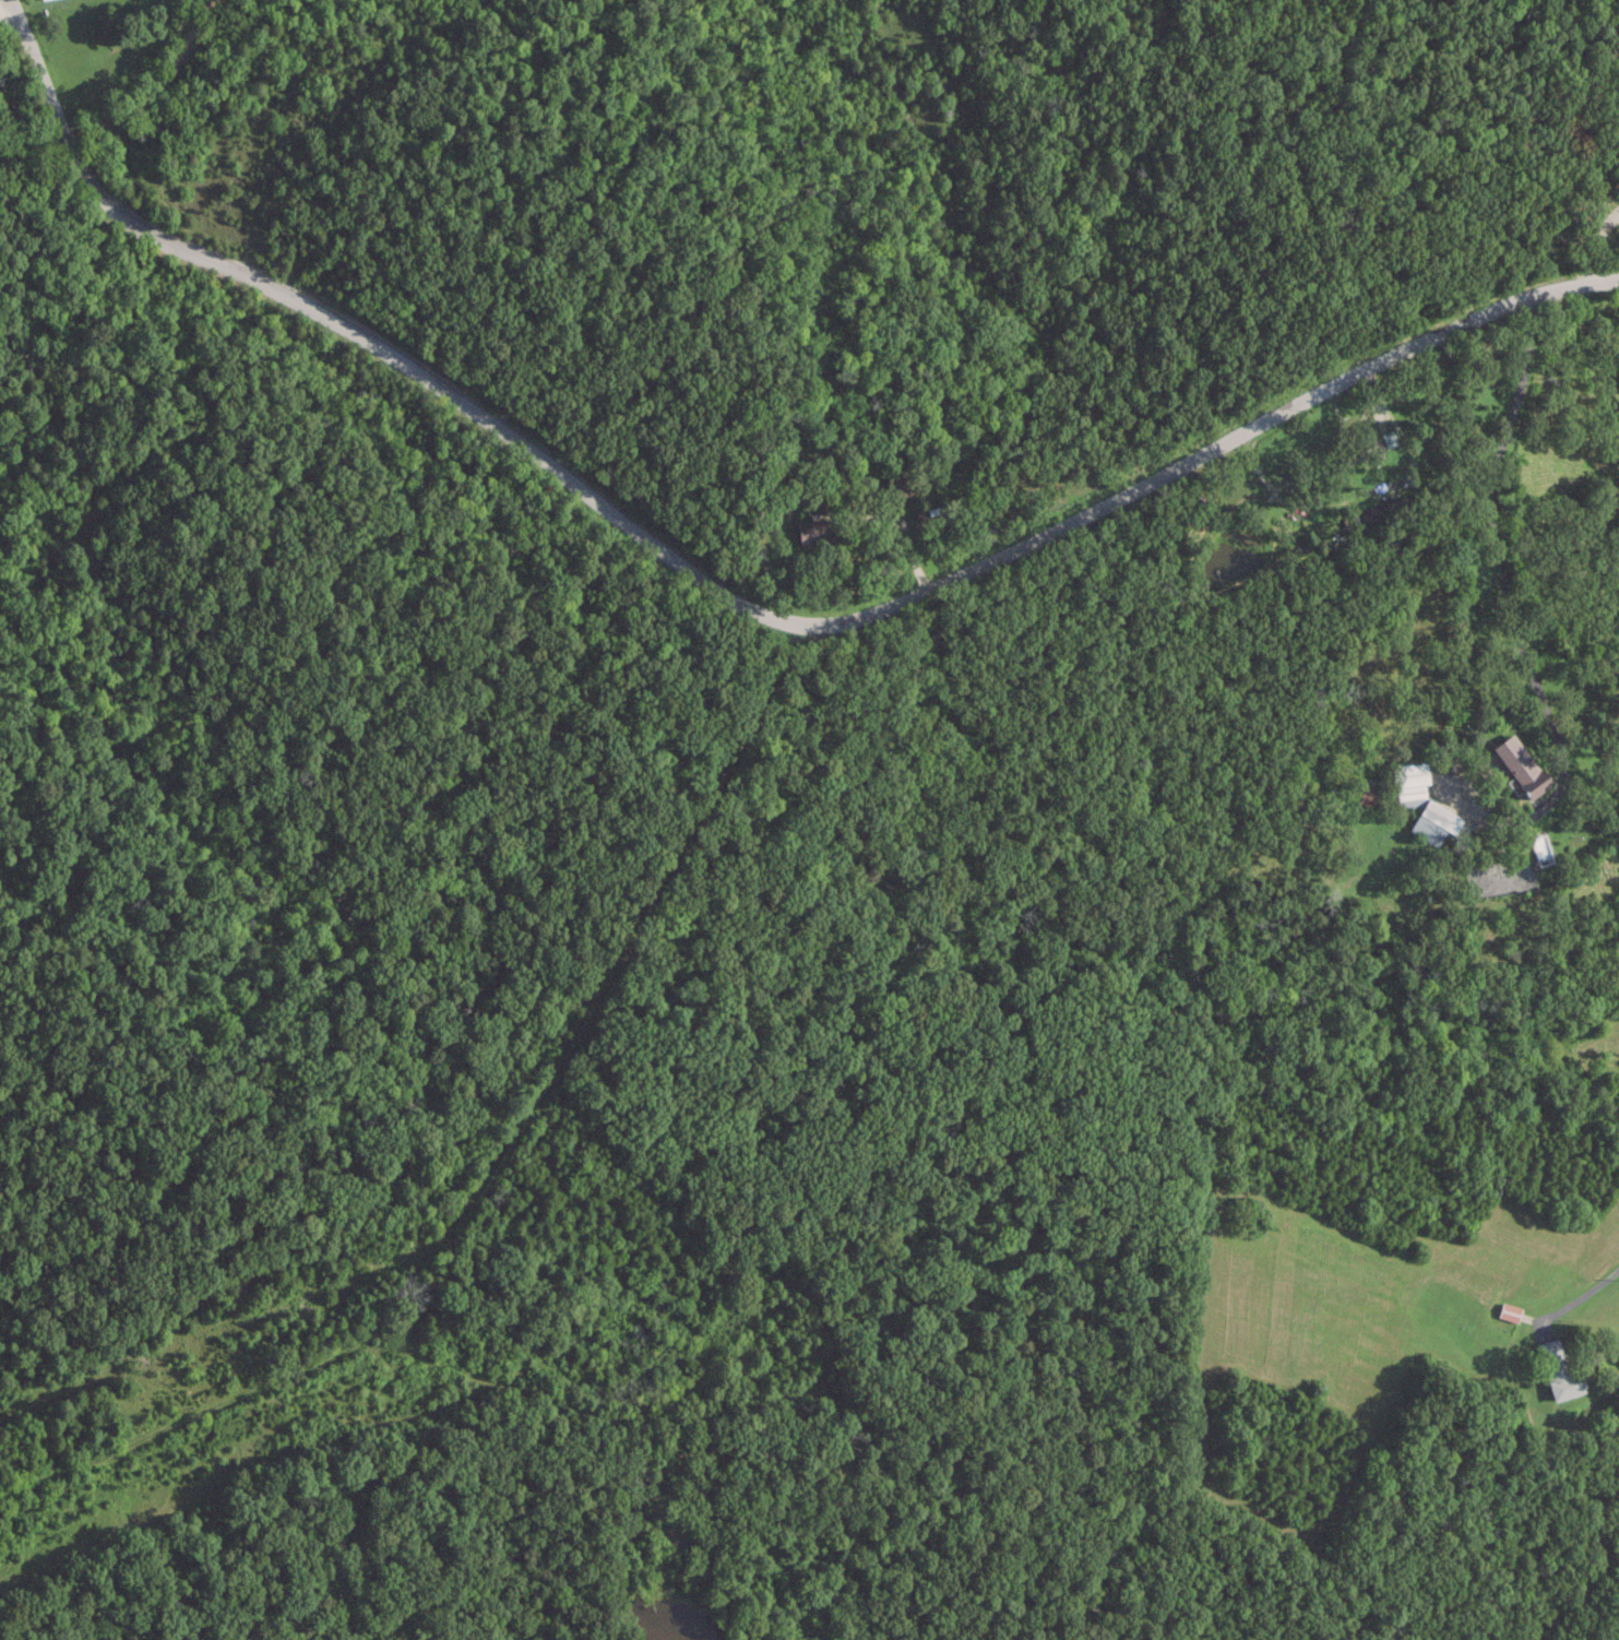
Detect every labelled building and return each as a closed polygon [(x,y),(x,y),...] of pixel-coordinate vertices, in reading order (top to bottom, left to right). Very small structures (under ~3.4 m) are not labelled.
[(793,519),(793,544),(823,544),(823,519),(793,519)] [(1534,772),(1509,734),(1489,747),(1514,785),(1534,772)] [(1393,805),(1422,803),(1420,783),(1428,783),(1427,762),(1390,765),(1393,805)] [(1406,831),(1435,847),(1444,830),(1452,835),(1461,819),(1424,799),(1406,831)] [(1513,1320),(1517,1307),(1500,1302),(1496,1315),(1513,1320)] [(1533,1343),(1548,1399),(1575,1392),(1560,1335),(1533,1343)]
